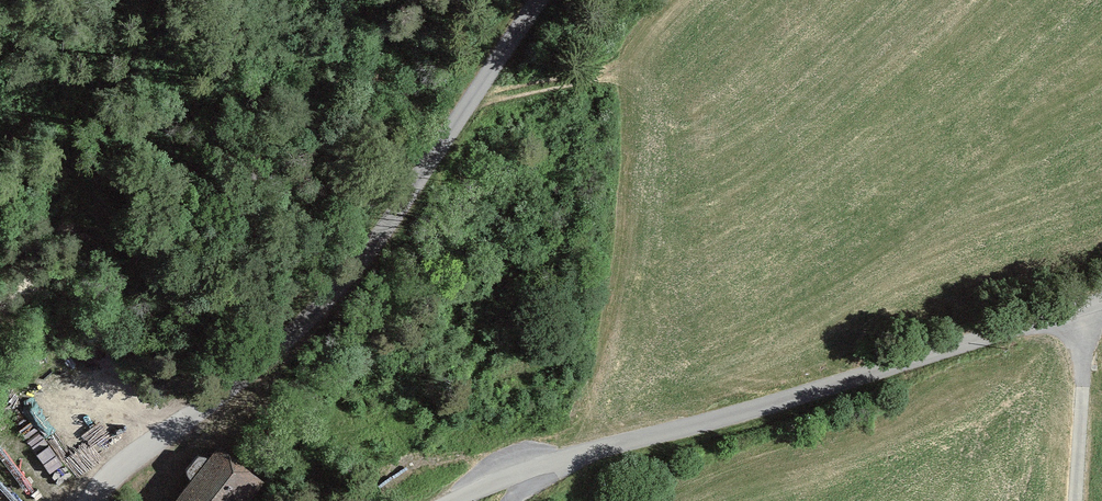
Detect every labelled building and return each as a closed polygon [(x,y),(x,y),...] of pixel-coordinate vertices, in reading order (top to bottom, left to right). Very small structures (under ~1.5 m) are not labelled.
[(253,477),(221,437),(200,456),(191,444),(156,477),(175,500),(228,500),(253,477)]
